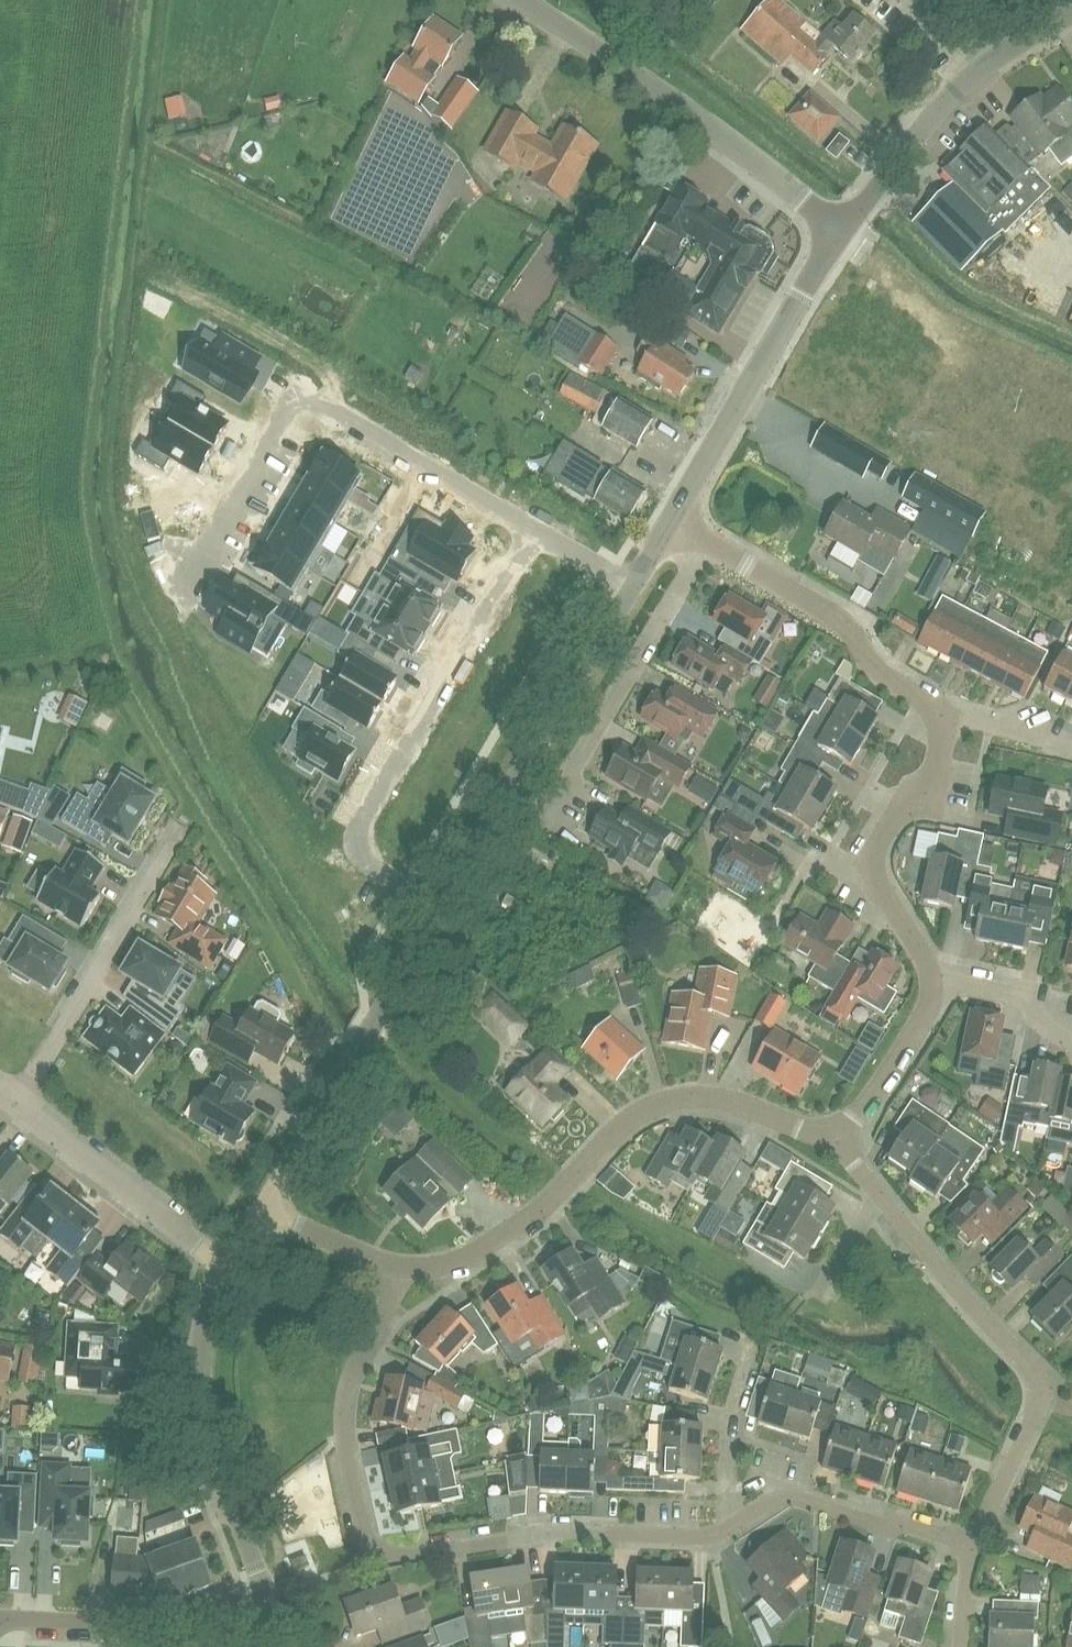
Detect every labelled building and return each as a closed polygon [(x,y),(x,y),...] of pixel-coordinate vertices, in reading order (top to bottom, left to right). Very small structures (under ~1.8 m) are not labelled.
[(789,8),(779,0),(769,0),(742,31),(782,65),(790,55),(813,74),(827,57),(825,55),(832,46),(851,62),(875,35),(855,18),(844,30),(836,23),(823,38),(789,8)] [(404,58),(389,81),(420,102),(435,78),(434,77),(442,65),(443,66),(461,38),(434,20),(415,48),(418,49),(410,61),(404,58)] [(445,137),(476,93),(458,80),(438,108),(430,120),(445,137)] [(1066,163),(1070,167),(1071,166),(1071,108),(1058,89),(1043,101),(1040,97),(1011,119),(1018,127),(1012,131),(1007,127),(996,136),(1026,167),(1049,149),(1062,166),(1066,163)] [(818,142),(838,120),(810,96),(791,118),(818,142)] [(534,181),(568,201),(599,146),(565,127),(550,153),(532,143),(539,130),(509,113),(487,151),(517,168),(521,163),(539,173),(534,181)] [(1005,234),(1023,216),(1049,189),(1026,167),(996,136),(987,128),(943,172),(955,184),(914,224),(961,271),(1002,231),(1005,234)] [(836,160),(848,145),(839,138),(827,153),(836,160)] [(630,268),(665,289),(661,296),(687,311),(686,313),(719,333),(753,274),(761,273),(772,254),(769,242),(750,230),(742,232),(716,216),(712,224),(699,217),(707,205),(678,188),(630,268)] [(146,305),(154,310),(159,299),(151,294),(146,305)] [(170,318),(175,307),(167,302),(161,313),(170,318)] [(551,352),(580,369),(582,366),(600,377),(618,349),(595,335),(594,337),(564,319),(549,344),(554,348),(551,352)] [(649,358),(640,372),(637,376),(660,391),(663,387),(680,397),(695,373),(684,366),(687,360),(649,336),(639,352),(649,358)] [(186,371),(186,372),(240,404),(257,377),(250,372),(256,360),(222,340),(222,341),(215,352),(202,344),(186,371)] [(593,422),(604,430),(638,450),(655,422),(621,402),(622,399),(571,373),(560,395),(596,414),(593,422)] [(177,400),(164,423),(212,452),(227,427),(200,412),(207,400),(178,383),(171,396),(177,400)] [(143,442),(135,456),(164,473),(171,460),(198,476),(212,452),(164,423),(150,446),(143,442)] [(825,426),(812,449),(837,464),(862,478),(867,471),(881,479),(890,464),(875,455),(851,441),(825,426)] [(603,466),(576,450),(556,482),(583,498),(585,494),(596,501),(596,502),(628,521),(645,493),(613,473),(612,475),(608,482),(597,475),(601,468),(603,466)] [(324,457),(310,481),(349,504),(363,480),(346,470),(350,465),(332,454),(329,460),(324,457)] [(917,475),(903,499),(972,538),(986,514),(917,475)] [(310,481),(297,504),(335,526),(349,504),(310,481)] [(297,504),(283,526),(322,549),(335,557),(349,535),(335,526),(297,504)] [(363,512),(373,519),(378,511),(367,505),(363,512)] [(841,506),(824,536),(836,543),(829,557),(852,570),(858,561),(883,576),(892,560),(910,529),(888,517),(877,510),(870,522),(841,506)] [(356,519),(358,520),(369,526),(373,519),(363,512),(361,511),(356,519)] [(447,527),(447,528),(418,511),(389,561),(419,578),(428,564),(453,579),(457,581),(467,563),(472,554),(465,550),(471,541),(447,527)] [(283,526),(270,549),(308,572),(322,549),(283,526)] [(270,549),(256,573),(281,588),(294,595),(308,572),(270,549)] [(376,576),(364,596),(426,632),(430,626),(433,628),(441,615),(438,613),(440,609),(427,601),(412,592),(419,579),(390,561),(380,578),(376,576)] [(931,571),(920,590),(932,596),(942,577),(931,571)] [(224,589),(210,614),(227,624),(221,635),(249,652),(251,649),(259,636),(260,637),(263,633),(261,632),(269,619),(286,629),(287,626),(307,639),(317,623),(288,606),(275,598),(251,584),(242,600),(230,593),(224,589)] [(275,598),(288,606),(294,595),(281,588),(275,598)] [(356,618),(346,635),(350,637),(377,653),(384,640),(398,648),(412,656),(414,652),(418,654),(425,641),(422,639),(426,632),(364,596),(352,615),(356,618)] [(766,604),(760,615),(730,598),(716,622),(744,638),(736,652),(752,662),(761,667),(772,644),(773,645),(789,617),(766,604)] [(939,656),(963,611),(942,599),(918,645),(939,656)] [(960,667),(984,622),(963,611),(939,656),(960,667)] [(982,679),(1005,633),(984,622),(960,667),(982,679)] [(1003,690),(1026,645),(1005,633),(982,679),(1003,690)] [(341,652),(339,655),(351,662),(340,681),(382,706),(397,682),(388,677),(369,666),(377,653),(350,637),(341,652)] [(752,662),(736,652),(736,653),(726,647),(719,659),(689,642),(688,643),(684,643),(680,651),(681,654),(674,667),(713,690),(723,674),(740,684),(752,662)] [(1026,645),(1003,690),(1023,700),(1047,656),(1026,645)] [(1071,687),(1071,662),(1061,656),(1042,692),(1064,703),(1071,687)] [(305,681),(288,671),(275,693),(292,703),(305,681)] [(773,708),(785,684),(771,677),(759,702),(773,708)] [(827,702),(818,717),(863,744),(877,720),(874,718),(863,711),(871,698),(849,684),(841,679),(827,702)] [(322,694),(313,710),(347,729),(352,721),(358,724),(368,730),(382,706),(340,681),(330,698),(322,694)] [(1064,703),(1071,707),(1071,687),(1064,703)] [(703,740),(718,717),(673,689),(666,701),(657,696),(642,720),(684,744),(688,743),(694,734),(703,740)] [(82,728),(91,703),(72,696),(63,721),(82,728)] [(304,710),(292,731),(294,732),(309,741),(298,759),(300,760),(300,761),(297,767),(312,775),(316,769),(337,782),(354,754),(349,752),(335,743),(342,732),(304,710)] [(818,717),(798,750),(821,764),(827,754),(843,764),(849,767),(863,744),(818,717)] [(678,789),(690,768),(645,741),(636,756),(624,749),(607,778),(647,802),(660,779),(678,789)] [(794,748),(780,771),(796,781),(789,792),(823,812),(835,792),(814,779),(811,777),(818,765),(820,766),(821,764),(798,750),(794,748)] [(153,803),(154,800),(152,799),(152,800),(140,793),(146,784),(122,769),(109,791),(113,794),(103,811),(77,795),(76,796),(79,798),(72,808),(70,806),(61,821),(84,835),(92,823),(125,843),(125,844),(127,845),(128,843),(137,828),(145,816),(144,816),(153,802),(153,803)] [(21,813),(29,792),(0,781),(0,805),(21,813)] [(1054,847),(1060,817),(1042,814),(1046,792),(997,782),(996,786),(992,787),(990,796),(993,798),(989,816),(1009,820),(1006,837),(1054,847)] [(768,793),(754,817),(783,834),(790,820),(810,833),(823,812),(789,792),(783,802),(768,793)] [(590,837),(612,850),(606,859),(623,869),(637,844),(658,857),(672,835),(638,814),(628,808),(621,820),(606,811),(590,837)] [(716,870),(712,878),(731,889),(735,882),(757,895),(775,864),(745,846),(754,831),(727,815),(715,836),(730,845),(716,870)] [(32,824),(16,818),(5,849),(22,855),(32,824)] [(932,860),(922,903),(951,909),(952,909),(954,898),(959,876),(974,879),(976,866),(981,846),(981,845),(983,836),(971,833),(957,831),(957,832),(955,839),(939,836),(934,860),(932,859),(932,860)] [(82,928),(100,898),(84,889),(89,881),(93,883),(103,867),(76,851),(62,876),(54,871),(36,901),(82,928)] [(967,908),(964,921),(978,924),(976,933),(975,940),(1000,945),(1008,909),(1012,889),(991,885),(995,869),(990,868),(989,868),(976,866),(974,879),(968,901),(967,908)] [(186,869),(157,916),(179,930),(171,944),(208,967),(223,942),(204,930),(203,931),(194,926),(213,896),(200,888),(204,881),(186,869)] [(1008,909),(1000,945),(1026,951),(1028,944),(1029,939),(1045,942),(1049,925),(1057,889),(1038,885),(1036,894),(1012,889),(1008,909)] [(507,896),(502,905),(513,912),(519,902),(507,896)] [(833,992),(850,963),(836,955),(841,947),(839,945),(851,926),(827,911),(818,928),(799,916),(783,945),(815,964),(807,977),(833,992)] [(31,981),(50,992),(53,986),(57,989),(67,972),(63,969),(67,964),(39,947),(49,931),(23,916),(8,941),(21,949),(10,968),(14,970),(11,974),(28,984),(31,981)] [(121,974),(131,980),(153,994),(145,1007),(157,1016),(153,1021),(167,1032),(182,1008),(164,996),(180,970),(165,961),(167,958),(157,951),(155,955),(139,945),(136,948),(133,946),(127,957),(130,959),(121,974)] [(893,995),(883,989),(896,967),(886,961),(885,957),(878,953),(873,954),(871,953),(861,970),(850,963),(833,992),(824,1008),(843,1019),(855,998),(881,1015),(893,995)] [(586,966),(569,976),(576,990),(594,981),(586,966)] [(615,975),(619,988),(634,983),(630,970),(615,975)] [(639,997),(657,991),(650,970),(632,977),(639,997)] [(727,1017),(735,978),(702,972),(697,1001),(675,997),(665,1044),(702,1051),(709,1014),(727,1017)] [(769,1031),(787,1003),(770,993),(753,1021),(769,1031)] [(489,997),(474,1013),(507,1043),(522,1027),(489,997)] [(223,1018),(209,1043),(246,1064),(254,1051),(277,1064),(293,1035),(275,1026),(280,1017),(279,1012),(262,1003),(257,1004),(252,1013),(250,1011),(241,1028),(223,1018)] [(90,1029),(83,1038),(133,1076),(164,1035),(130,1008),(120,1021),(105,1009),(97,1020),(93,1019),(90,1019),(88,1022),(88,1025),(90,1029)] [(991,1059),(997,1033),(999,1020),(970,1014),(961,1056),(977,1059),(972,1086),(1002,1091),(1008,1061),(991,1059)] [(619,1078),(643,1052),(610,1022),(586,1048),(619,1078)] [(177,1028),(173,1036),(189,1048),(195,1038),(177,1028)] [(797,1094),(818,1058),(774,1031),(753,1067),(797,1094)] [(860,1047),(843,1077),(858,1085),(875,1055),(860,1047)] [(561,1107),(568,1100),(553,1086),(568,1070),(549,1052),(534,1068),(533,1067),(509,1093),(544,1125),(551,1118),(555,1122),(565,1112),(561,1107)] [(211,1088),(191,1121),(220,1138),(218,1140),(222,1142),(223,1140),(233,1146),(235,1142),(239,1141),(242,1139),(244,1136),(244,1132),(243,1129),(253,1112),(241,1106),(255,1083),(227,1066),(213,1089),(211,1088)] [(1013,1095),(1006,1126),(1019,1129),(1022,1130),(1023,1126),(1033,1128),(1035,1122),(1047,1124),(1047,1123),(1047,1120),(1056,1081),(1057,1081),(1058,1072),(1032,1067),(1025,1098),(1013,1095)] [(1047,1123),(1060,1125),(1058,1135),(1056,1142),(1071,1145),(1071,1084),(1057,1081),(1056,1081),(1047,1120),(1047,1123)] [(910,1181),(910,1182),(938,1142),(944,1133),(920,1116),(925,1109),(913,1101),(894,1129),(905,1137),(889,1159),(913,1176),(910,1181)] [(392,1115),(406,1128),(415,1119),(401,1105),(392,1115)] [(688,1192),(718,1138),(713,1145),(688,1131),(682,1142),(670,1135),(647,1176),(667,1188),(671,1182),(688,1192)] [(944,1133),(938,1142),(910,1182),(936,1199),(951,1176),(962,1184),(985,1151),(973,1142),(968,1150),(944,1133)] [(718,1138),(688,1192),(689,1192),(698,1177),(717,1188),(709,1201),(729,1213),(752,1172),(739,1164),(744,1154),(718,1138)] [(440,1176),(441,1177),(455,1163),(433,1142),(420,1156),(421,1157),(412,1167),(410,1165),(385,1190),(424,1228),(449,1203),(431,1185),(440,1176)] [(6,1205),(31,1172),(21,1165),(20,1160),(16,1156),(11,1157),(9,1155),(0,1166),(0,1201),(6,1205)] [(611,1166),(597,1182),(611,1194),(624,1201),(636,1188),(611,1166)] [(781,1193),(773,1207),(782,1212),(819,1234),(834,1208),(824,1203),(812,1196),(818,1184),(788,1167),(775,1190),(781,1193)] [(1031,1192),(1025,1198),(1032,1206),(1050,1187),(1038,1175),(1027,1187),(1031,1192)] [(48,1241),(75,1206),(66,1200),(69,1196),(56,1186),(54,1190),(51,1188),(46,1194),(35,1186),(0,1231),(0,1234),(20,1250),(35,1231),(48,1241)] [(990,1245),(1026,1207),(1006,1189),(988,1207),(976,1195),(950,1223),(972,1244),(980,1236),(990,1245)] [(757,1222),(743,1245),(767,1258),(775,1243),(794,1254),(804,1259),(819,1234),(782,1212),(773,1207),(767,1203),(757,1222)] [(75,1206),(48,1241),(61,1251),(46,1270),(68,1287),(103,1241),(92,1233),(98,1225),(96,1223),(99,1219),(86,1209),(84,1213),(75,1206)] [(721,1228),(713,1242),(739,1256),(743,1247),(737,1243),(739,1238),(721,1228)] [(1018,1243),(991,1270),(994,1273),(992,1275),(993,1279),(999,1285),(1003,1286),(1005,1284),(1012,1291),(1025,1278),(1034,1288),(1062,1259),(1046,1243),(1032,1257),(1018,1243)] [(97,1257),(79,1279),(102,1297),(114,1281),(142,1303),(163,1275),(160,1272),(160,1268),(153,1263),(149,1264),(125,1245),(109,1266),(97,1257)] [(598,1319),(602,1317),(626,1302),(609,1277),(596,1285),(574,1252),(546,1270),(577,1318),(591,1309),(598,1319)] [(1071,1257),(1049,1280),(1060,1291),(1054,1297),(1033,1318),(1055,1340),(1071,1323),(1071,1295),(1068,1291),(1071,1287),(1071,1257)] [(671,1283),(646,1269),(639,1281),(664,1295),(671,1283)] [(539,1351),(565,1334),(551,1313),(539,1321),(517,1288),(490,1305),(515,1344),(529,1335),(539,1351)] [(468,1330),(454,1317),(449,1313),(420,1344),(424,1347),(419,1352),(416,1358),(414,1357),(414,1359),(440,1374),(441,1372),(444,1366),(445,1366),(459,1350),(464,1354),(473,1344),(485,1355),(499,1345),(483,1320),(468,1330)] [(679,1365),(717,1377),(725,1351),(717,1349),(701,1343),(705,1332),(673,1321),(661,1360),(679,1366),(679,1365)] [(120,1327),(96,1326),(69,1325),(66,1379),(82,1380),(82,1390),(98,1391),(98,1394),(115,1395),(115,1392),(134,1393),(135,1388),(137,1384),(139,1382),(139,1379),(139,1374),(138,1371),(136,1367),(136,1359),(118,1358),(120,1327)] [(6,1384),(13,1348),(0,1345),(0,1383),(6,1384)] [(25,1345),(18,1382),(37,1385),(44,1349),(25,1345)] [(709,1403),(717,1377),(679,1365),(679,1366),(661,1360),(634,1351),(627,1364),(675,1380),(671,1391),(709,1403)] [(841,1388),(846,1373),(832,1369),(827,1383),(841,1388)] [(608,1372),(600,1377),(611,1396),(616,1385),(608,1372)] [(456,1389),(435,1377),(433,1376),(425,1390),(436,1396),(457,1408),(467,1414),(474,1401),(464,1395),(465,1394),(456,1389)] [(590,1381),(567,1384),(569,1404),(595,1400),(610,1397),(611,1396),(600,1377),(590,1383),(590,1381)] [(760,1383),(750,1411),(763,1415),(761,1422),(760,1425),(786,1433),(798,1396),(797,1395),(802,1380),(790,1377),(785,1392),(772,1387),(760,1383)] [(389,1380),(383,1402),(378,1401),(374,1421),(379,1422),(413,1430),(423,1389),(423,1387),(405,1383),(389,1380)] [(616,1385),(611,1396),(628,1401),(630,1387),(617,1384),(616,1385)] [(610,1397),(609,1411),(625,1414),(628,1401),(611,1396),(610,1397)] [(798,1396),(786,1433),(811,1441),(823,1404),(798,1396)] [(570,1454),(569,1494),(573,1494),(572,1499),(587,1499),(587,1498),(587,1495),(595,1495),(596,1495),(596,1485),(596,1475),(607,1476),(608,1461),(609,1411),(610,1397),(595,1400),(594,1416),(593,1454),(581,1454),(581,1444),(577,1440),(569,1439),(569,1444),(569,1454),(570,1454)] [(18,1408),(18,1430),(38,1430),(38,1408),(18,1408)] [(530,1431),(544,1431),(545,1415),(543,1415),(531,1414),(530,1414),(530,1431)] [(648,1434),(648,1439),(651,1442),(650,1452),(703,1454),(705,1427),(665,1425),(665,1426),(652,1425),(651,1432),(648,1434)] [(856,1474),(868,1437),(836,1427),(823,1469),(856,1479),(858,1475),(857,1475),(857,1474),(856,1474)] [(411,1453),(386,1459),(392,1486),(435,1477),(432,1461),(454,1456),(463,1454),(458,1429),(428,1436),(431,1449),(411,1453)] [(47,1435),(45,1453),(63,1455),(65,1436),(47,1435)] [(858,1475),(856,1479),(886,1488),(899,1446),(868,1437),(856,1474),(857,1474),(857,1475),(858,1475)] [(529,1440),(529,1456),(543,1456),(541,1491),(541,1493),(569,1494),(570,1454),(569,1454),(543,1453),(544,1443),(544,1441),(529,1440)] [(931,1497),(943,1460),(912,1451),(898,1492),(932,1503),(933,1499),(932,1498),(931,1497)] [(608,1461),(607,1476),(609,1476),(608,1485),(608,1490),(615,1490),(620,1490),(664,1492),(664,1479),(686,1480),(702,1481),(703,1454),(650,1452),(648,1452),(647,1465),(663,1466),(663,1478),(623,1476),(623,1471),(622,1467),(620,1465),(619,1463),(616,1462),(608,1461)] [(529,1456),(505,1461),(509,1495),(527,1492),(527,1491),(529,1456)] [(933,1499),(932,1503),(961,1512),(974,1470),(943,1460),(931,1497),(932,1498),(933,1499)] [(69,1468),(43,1466),(40,1531),(56,1532),(55,1541),(61,1542),(61,1546),(81,1547),(81,1543),(87,1543),(88,1517),(93,1517),(94,1499),(89,1498),(90,1494),(68,1493),(69,1468)] [(14,1546),(14,1543),(17,1543),(19,1508),(35,1508),(37,1478),(10,1476),(9,1492),(0,1492),(0,1545),(14,1546)] [(435,1477),(392,1486),(398,1515),(465,1501),(462,1487),(438,1492),(435,1477)] [(1071,1569),(1071,1567),(1071,1525),(1071,1516),(1036,1499),(1022,1529),(1033,1534),(1026,1549),(1038,1554),(1071,1569)] [(770,1629),(782,1621),(797,1608),(783,1592),(804,1573),(798,1567),(804,1562),(805,1553),(786,1532),(749,1566),(773,1591),(763,1600),(762,1599),(754,1607),(770,1629)] [(148,1558),(138,1557),(139,1540),(117,1539),(113,1594),(162,1599),(164,1603),(212,1586),(197,1542),(148,1558)] [(880,1578),(868,1574),(874,1553),(843,1543),(830,1585),(850,1591),(844,1610),(868,1618),(880,1578)] [(295,1572),(310,1566),(306,1556),(291,1561),(295,1572)] [(888,1599),(889,1600),(880,1625),(895,1629),(899,1616),(905,1619),(899,1638),(922,1646),(931,1621),(917,1616),(932,1572),(901,1561),(888,1599)] [(530,1568),(502,1572),(508,1613),(524,1610),(527,1633),(528,1644),(532,1644),(549,1643),(548,1614),(547,1614),(537,1616),(532,1583),(530,1568)] [(548,1614),(549,1643),(549,1646),(560,1646),(560,1643),(567,1643),(568,1625),(587,1625),(587,1611),(589,1569),(559,1568),(558,1582),(557,1615),(548,1614)] [(589,1569),(587,1611),(605,1612),(605,1626),(604,1644),(612,1644),(626,1645),(627,1617),(617,1617),(617,1599),(618,1570),(589,1569)] [(626,1646),(644,1646),(647,1646),(648,1627),(666,1628),(668,1572),(640,1571),(638,1617),(627,1617),(626,1645),(626,1646)] [(468,1618),(472,1646),(495,1646),(490,1615),(508,1613),(502,1572),(473,1576),(479,1617),(468,1618)] [(666,1628),(684,1628),(683,1646),(704,1646),(705,1623),(706,1613),(694,1613),(696,1573),(668,1572),(666,1628)] [(383,1643),(431,1626),(421,1600),(401,1607),(393,1587),(346,1603),(358,1637),(378,1630),(383,1643)] [(1020,1603),(1017,1603),(1016,1619),(994,1618),(993,1646),(1032,1646),(1034,1620),(1039,1620),(1040,1604),(1020,1603)] [(431,1635),(399,1646),(427,1646),(434,1644),(431,1635)]
